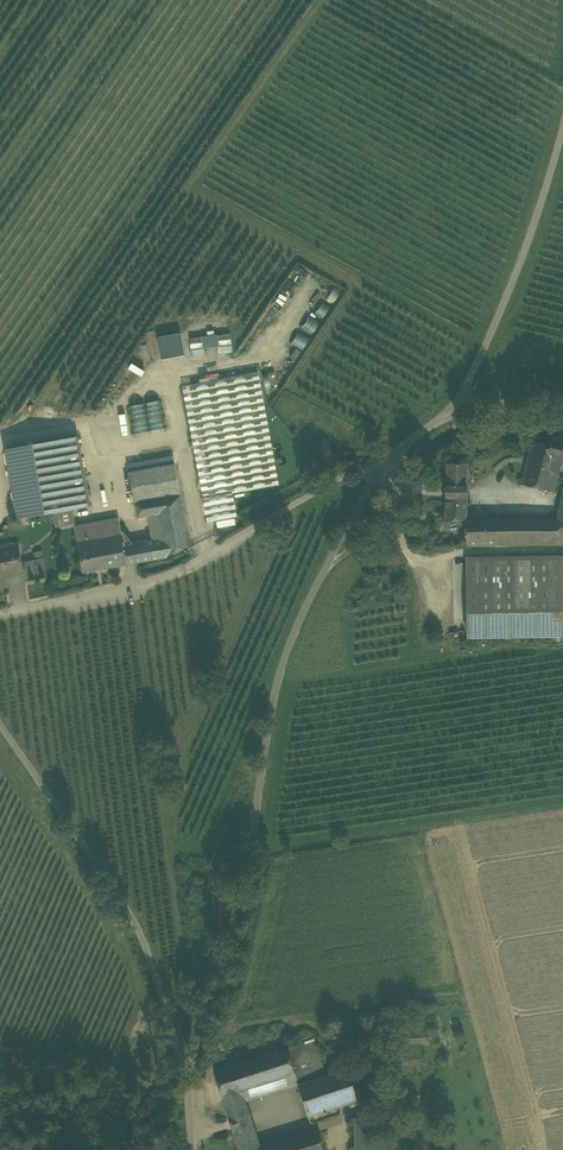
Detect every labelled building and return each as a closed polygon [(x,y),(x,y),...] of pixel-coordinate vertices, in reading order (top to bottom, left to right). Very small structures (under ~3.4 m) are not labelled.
[(303,328),(313,333),(320,322),(309,316),(303,328)] [(208,336),(191,337),(192,355),(206,354),(206,349),(218,348),(218,354),(233,353),(232,335),(216,335),(216,331),(208,331),(208,336)] [(292,342),(302,349),(310,339),(300,331),(292,342)] [(181,333),(157,338),(162,360),(185,355),(181,333)] [(258,372),(183,386),(208,522),(237,517),(233,493),(279,485),(258,372)] [(161,401),(130,407),(134,435),(166,429),(161,401)] [(554,492),(561,461),(562,461),(562,432),(555,430),(553,438),(551,447),(532,443),(532,444),(528,443),(526,451),(530,452),(523,479),(518,478),(517,483),(554,492)] [(17,512),(18,519),(36,516),(59,512),(72,510),(91,506),(78,436),(5,449),(11,482),(17,512)] [(128,466),(129,473),(174,465),(173,458),(128,466)] [(446,464),(446,487),(467,487),(467,464),(446,464)] [(175,465),(174,465),(129,473),(135,503),(181,495),(175,465)] [(446,492),(446,497),(467,497),(467,492),(467,487),(446,487),(446,492)] [(190,546),(181,495),(135,503),(138,518),(148,516),(159,514),(163,538),(153,540),(148,541),(149,548),(133,551),(135,563),(168,557),(190,546)] [(562,544),(562,496),(557,520),(466,521),(467,546),(562,544)] [(466,521),(467,497),(446,497),(445,521),(452,521),(466,521)] [(72,510),(59,512),(61,527),(75,524),(72,510)] [(148,516),(153,540),(163,538),(159,514),(148,516)] [(97,538),(98,539),(122,535),(119,519),(75,528),(77,541),(97,538)] [(123,546),(122,535),(98,539),(100,557),(124,553),(123,546)] [(77,541),(83,572),(126,565),(124,554),(124,553),(100,557),(98,539),(97,538),(77,541)] [(148,541),(123,546),(124,553),(133,551),(149,548),(148,541)] [(22,570),(21,563),(18,548),(0,552),(0,575),(22,570)] [(126,565),(135,563),(133,551),(124,553),(124,554),(126,565)] [(25,570),(28,582),(48,577),(44,558),(21,563),(22,570),(25,570)] [(562,636),(562,614),(562,558),(467,559),(468,637),(562,636)] [(398,1033),(399,1060),(424,1058),(423,1043),(433,1043),(432,1031),(398,1033)] [(307,1042),(287,1048),(299,1084),(325,1075),(314,1039),(307,1042)] [(214,1071),(229,1119),(247,1113),(243,1102),(240,1093),(295,1075),(298,1085),(299,1084),(287,1048),(214,1071)] [(298,1085),(309,1117),(338,1108),(358,1101),(347,1068),(325,1075),(299,1084),(298,1085)] [(243,1102),(298,1085),(295,1075),(240,1093),(243,1102)] [(341,1114),(338,1108),(309,1117),(310,1122),(311,1123),(312,1123),(341,1114)] [(229,1119),(233,1130),(250,1124),(247,1113),(229,1119)] [(356,1149),(372,1149),(370,1113),(354,1118),(356,1149)] [(317,1130),(258,1149),(250,1124),(233,1130),(239,1149),(323,1149),(317,1130)]
